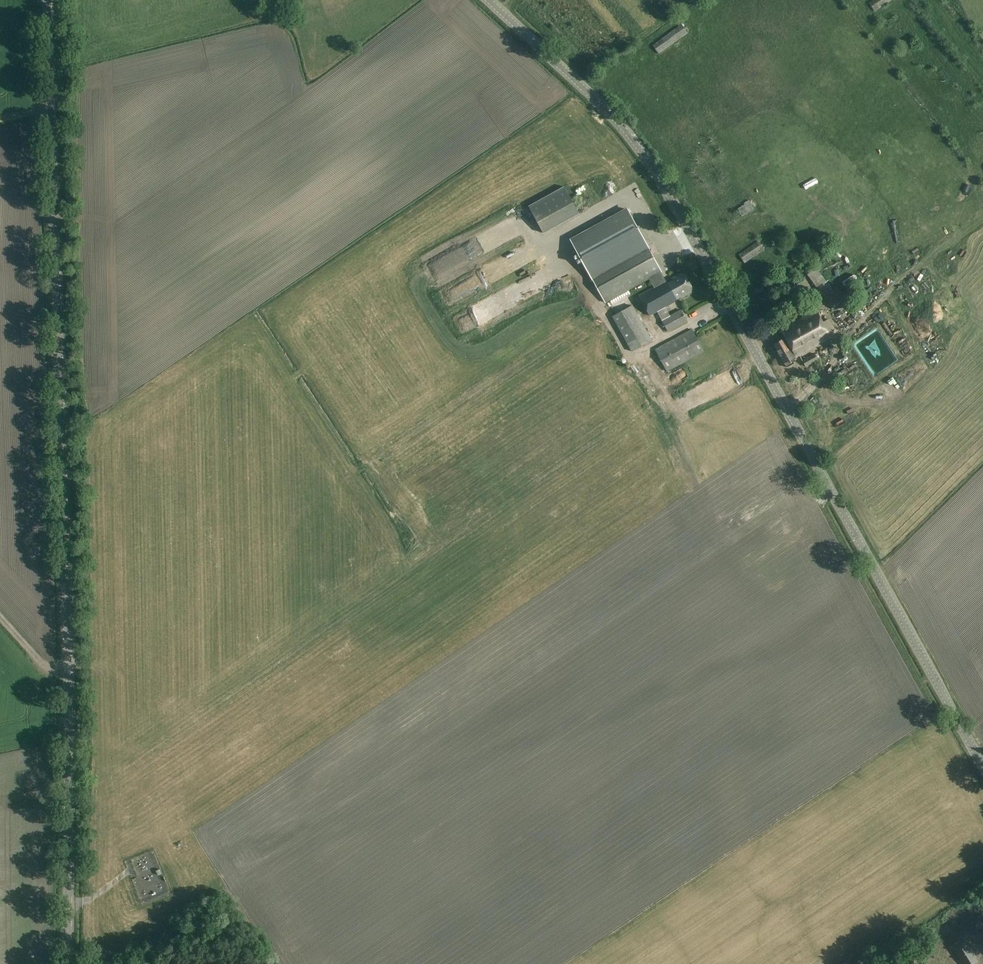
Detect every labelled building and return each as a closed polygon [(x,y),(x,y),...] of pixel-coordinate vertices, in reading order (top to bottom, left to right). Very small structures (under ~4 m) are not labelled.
[(892,0),(873,0),(869,3),(874,11),(892,0)] [(659,54),(688,33),(681,25),(652,45),(659,54)] [(565,187),(530,206),(545,234),(581,214),(565,187)] [(742,216),(754,208),(748,200),(737,208),(742,216)] [(692,289),(684,274),(682,275),(681,273),(666,281),(627,210),(572,240),(589,273),(606,303),(649,279),(654,287),(638,296),(649,316),(691,293),(690,291),(692,289)] [(744,262),(763,249),(758,240),(738,254),(744,262)] [(832,289),(816,267),(807,274),(831,308),(845,299),(836,287),(832,289)] [(767,297),(774,292),(772,288),(764,293),(767,297)] [(631,351),(651,340),(631,305),(612,316),(631,351)] [(828,332),(832,329),(827,318),(822,321),(816,309),(780,329),(785,338),(774,344),(786,367),(794,362),(791,358),(831,336),(828,332)] [(668,332),(687,321),(681,310),(662,320),(668,332)] [(666,371),(704,349),(691,327),(654,349),(666,371)] [(890,361),(891,353),(876,351),(877,347),(870,347),(869,355),(887,357),(887,361),(890,361)] [(806,367),(818,360),(814,354),(802,361),(806,367)] [(842,364),(846,368),(852,363),(848,359),(842,364)] [(849,383),(860,374),(856,369),(845,378),(849,383)] [(780,514),(790,530),(795,527),(786,510),(780,514)] [(140,893),(146,891),(143,884),(139,886),(135,876),(133,877),(140,893)]
